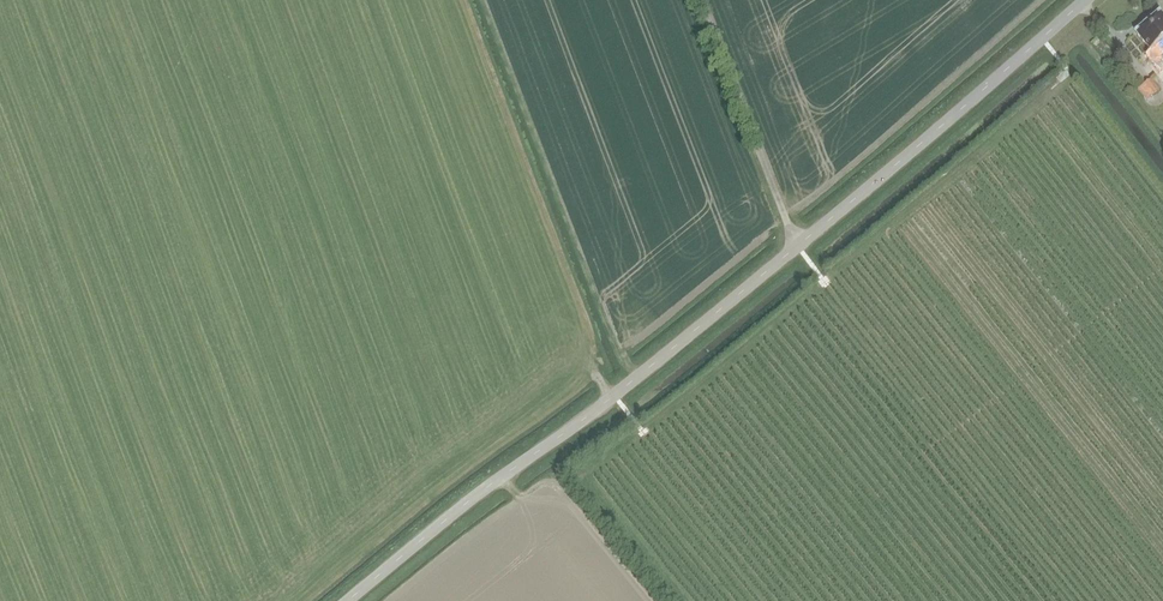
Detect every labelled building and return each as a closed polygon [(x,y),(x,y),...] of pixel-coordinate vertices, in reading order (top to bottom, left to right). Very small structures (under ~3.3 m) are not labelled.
[(1158,10),(1131,29),(1147,51),(1145,53),(1162,79),(1162,17),(1158,10)] [(1153,81),(1146,86),(1155,97),(1162,92),(1153,81)]
